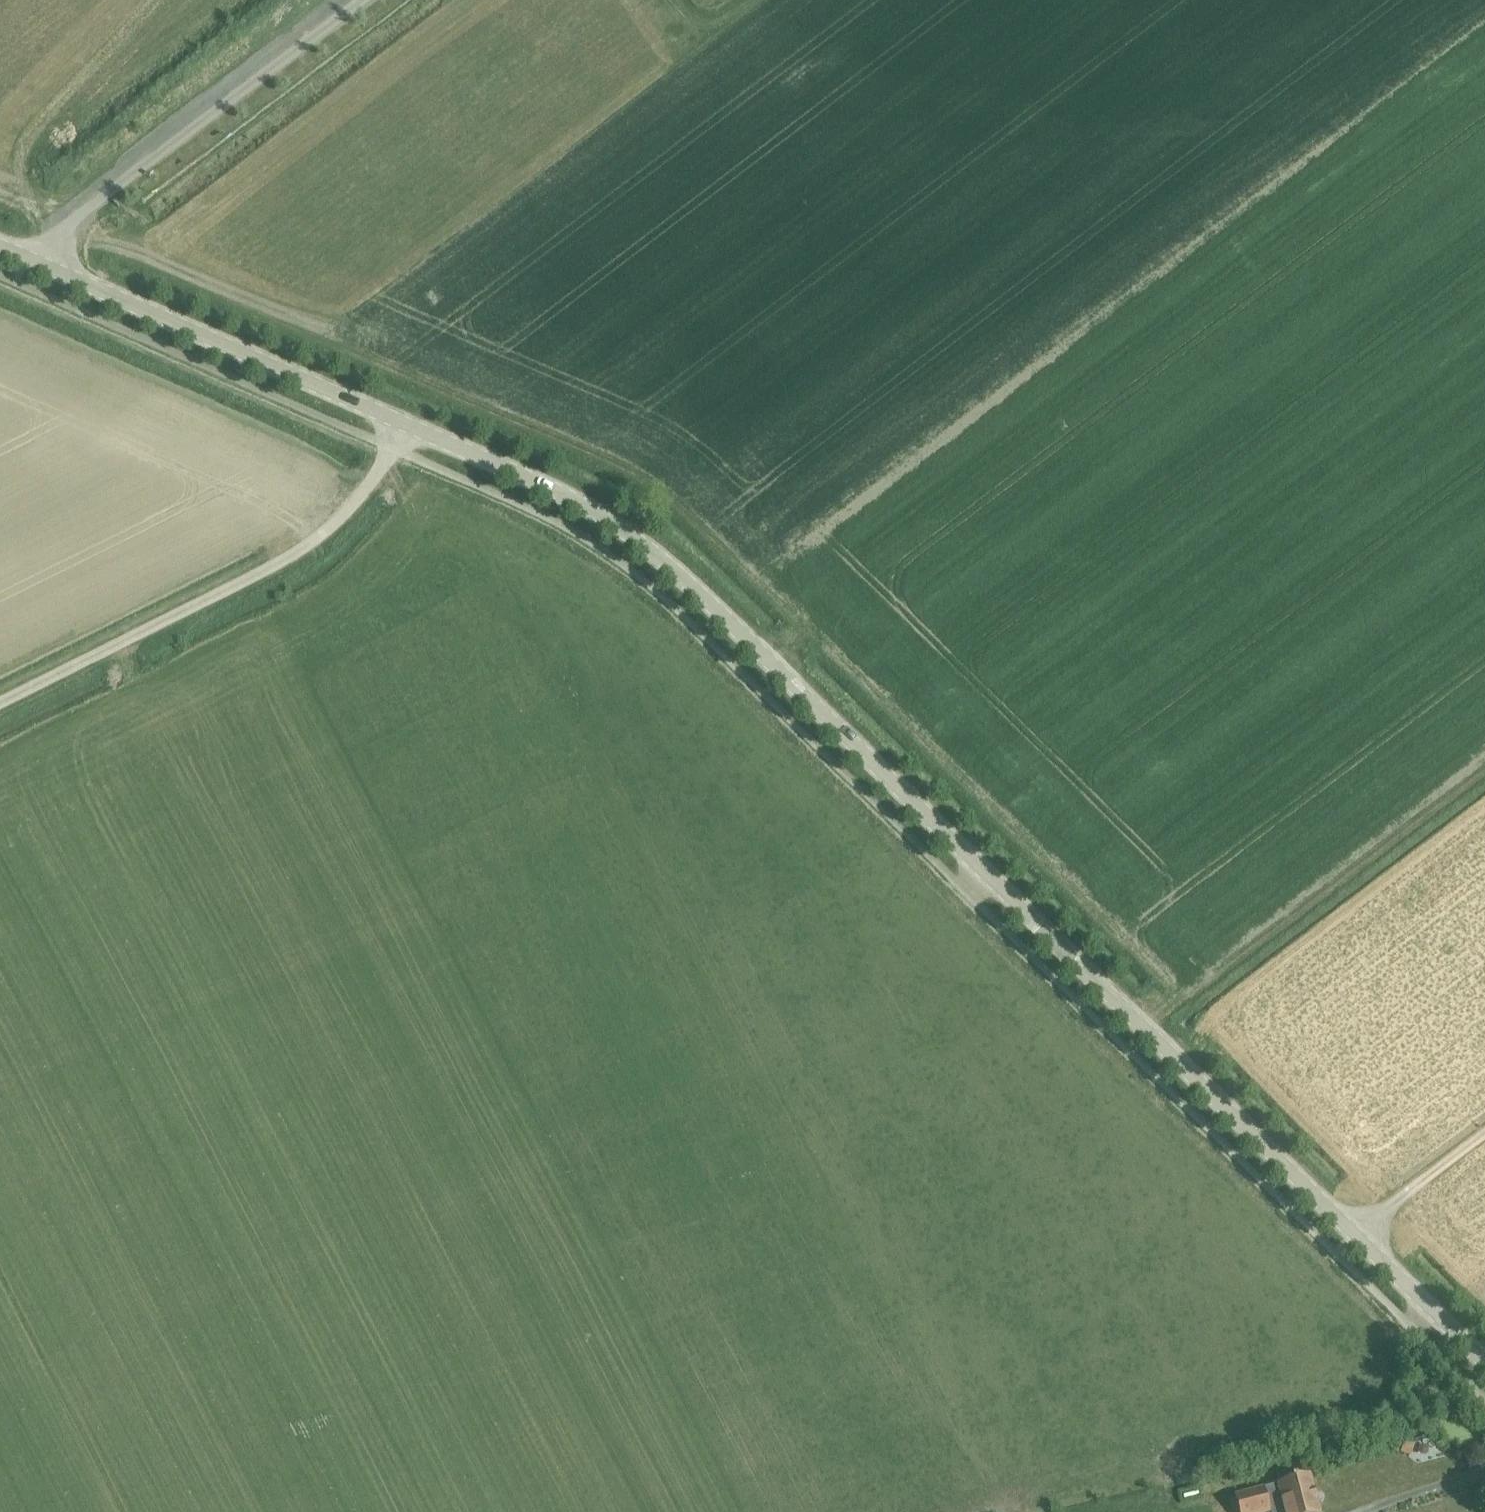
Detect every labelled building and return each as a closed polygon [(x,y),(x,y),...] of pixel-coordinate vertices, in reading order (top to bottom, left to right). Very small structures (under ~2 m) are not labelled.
[(1403,1440),(1399,1452),(1409,1455),(1413,1444),(1403,1440)] [(1309,1477),(1233,1497),(1237,1511),(1318,1511),(1309,1477)]
